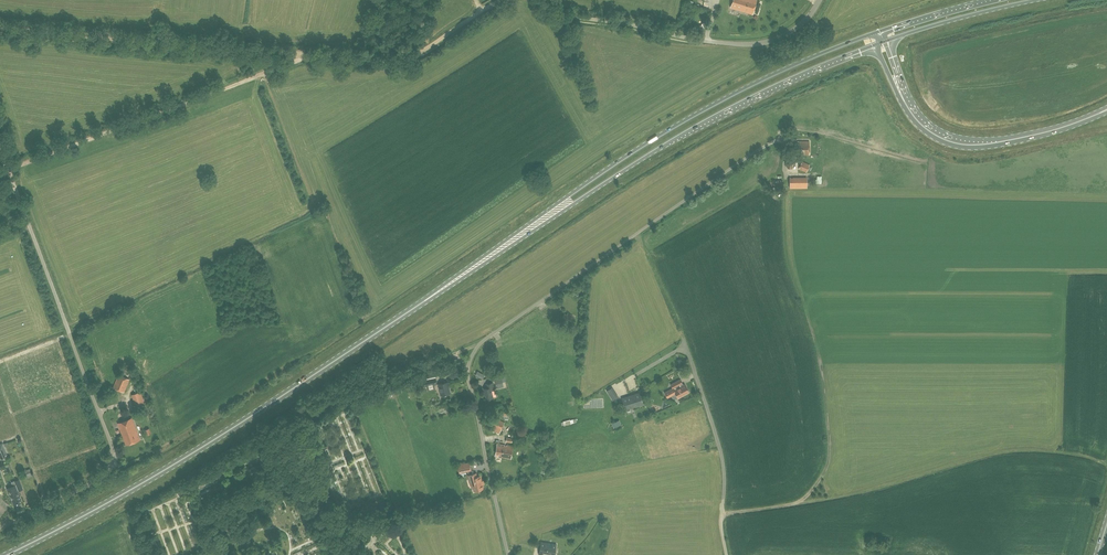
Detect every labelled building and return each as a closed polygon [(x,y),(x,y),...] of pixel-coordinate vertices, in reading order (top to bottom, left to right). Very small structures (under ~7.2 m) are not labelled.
[(731,7),(752,14),(757,0),(733,0),(731,7)] [(798,154),(809,154),(809,141),(798,141),(798,154)] [(802,161),(798,169),(806,172),(810,164),(802,161)] [(790,177),(790,188),(807,188),(807,177),(790,177)] [(572,317),(564,313),(562,318),(570,322),(572,317)] [(423,380),(435,377),(434,371),(419,375),(420,381),(423,380)] [(496,383),(503,382),(506,381),(504,374),(494,376),(496,383)] [(113,387),(124,392),(129,379),(119,375),(113,387)] [(436,377),(435,377),(423,380),(425,387),(437,384),(436,377)] [(676,399),(679,397),(690,391),(685,383),(683,385),(682,383),(683,382),(681,379),(672,384),(674,387),(665,392),(668,397),(671,395),(673,398),(676,399)] [(441,395),(450,393),(447,381),(439,383),(441,395)] [(487,388),(484,388),(487,399),(493,397),(491,389),(494,388),(493,382),(487,384),(487,388)] [(388,396),(400,391),(399,388),(397,384),(395,385),(394,385),(393,385),(384,389),(388,396)] [(606,390),(611,397),(616,394),(612,387),(606,390)] [(147,404),(142,390),(131,394),(136,408),(147,404)] [(637,405),(643,404),(640,397),(637,398),(635,393),(622,398),(625,406),(636,402),(637,405)] [(148,417),(145,407),(138,408),(141,419),(148,417)] [(132,418),(118,423),(126,444),(140,439),(132,418)] [(495,418),(490,429),(500,433),(504,422),(495,418)] [(3,443),(0,444),(0,457),(1,459),(8,457),(3,443)] [(497,443),(495,456),(511,459),(513,446),(506,445),(506,446),(504,446),(505,445),(497,443)] [(469,463),(458,465),(460,473),(468,471),(471,470),(469,463)] [(471,470),(468,471),(469,475),(468,475),(470,485),(473,485),(474,491),(484,489),(483,484),(483,481),(482,481),(481,476),(477,477),(476,473),(472,474),(471,470)] [(18,492),(19,492),(18,490),(23,489),(19,479),(14,481),(16,485),(6,488),(9,495),(10,495),(14,504),(22,501),(18,492)] [(541,541),(539,554),(543,554),(555,554),(557,544),(552,543),(552,547),(548,546),(549,543),(541,541)]
